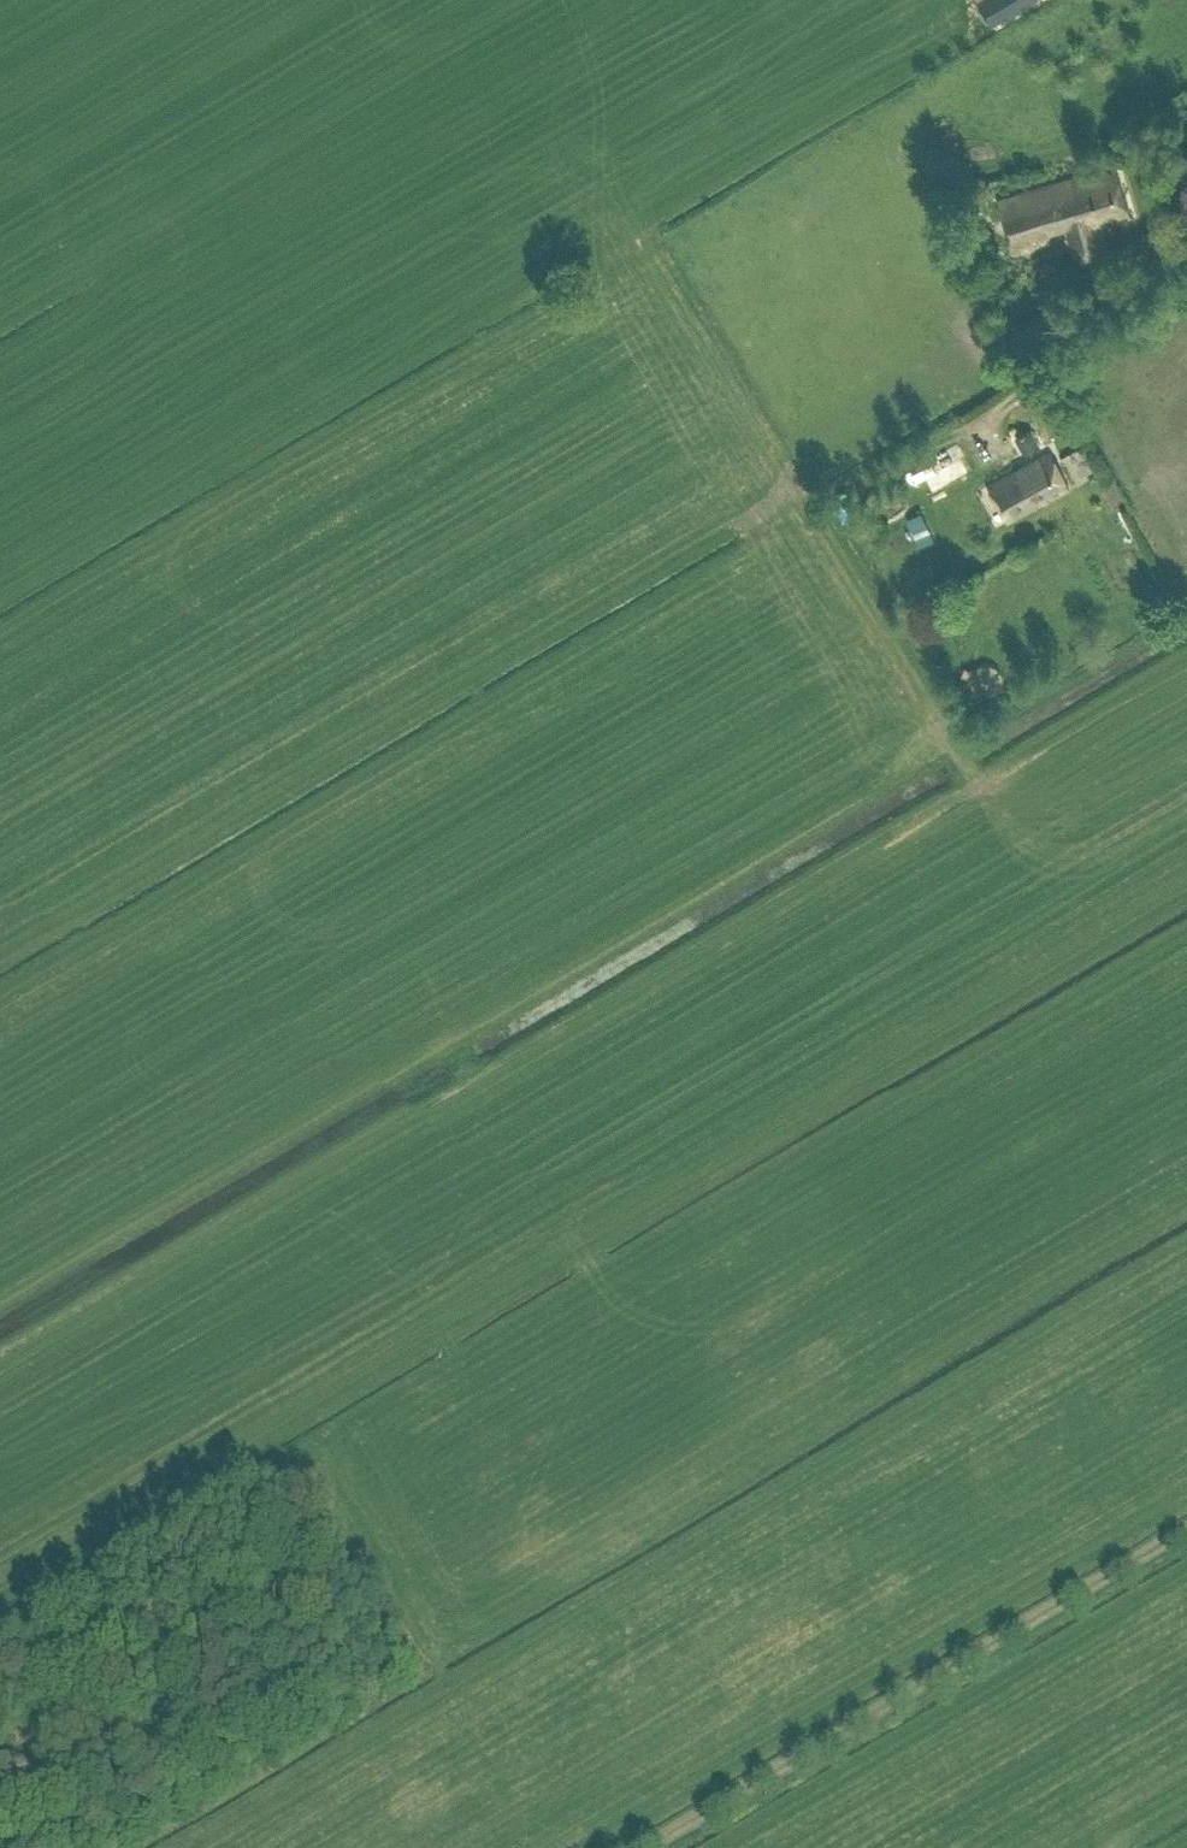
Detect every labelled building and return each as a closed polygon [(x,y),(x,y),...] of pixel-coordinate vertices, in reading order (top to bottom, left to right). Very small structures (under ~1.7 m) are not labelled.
[(1100,220),(1130,211),(1117,168),(1083,179),(1082,174),(999,199),(1014,250),(1052,239),(1049,228),(1067,222),(1078,257),(1108,248),(1100,220)] [(1015,436),(1024,453),(1041,445),(1031,427),(1015,436)] [(923,456),(937,488),(973,472),(959,440),(923,456)] [(1008,520),(1068,486),(1050,451),(1017,468),(1017,469),(988,484),(1008,520)]
